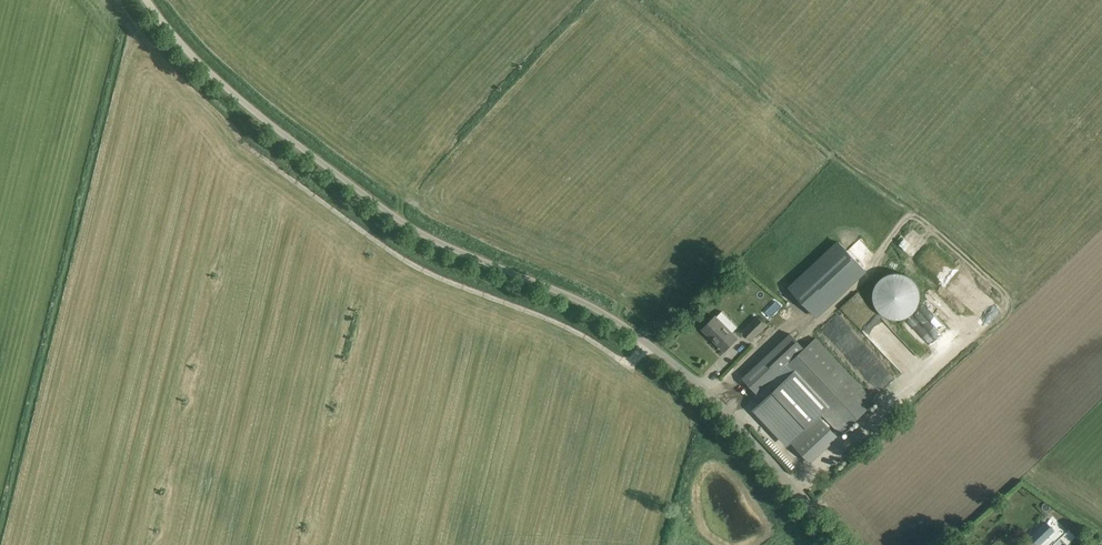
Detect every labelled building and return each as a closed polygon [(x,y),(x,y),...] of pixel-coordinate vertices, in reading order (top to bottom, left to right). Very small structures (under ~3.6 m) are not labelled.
[(838,242),(789,287),(817,317),(866,271),(838,242)] [(898,273),(892,273),(886,275),(883,276),(880,279),(876,284),(875,286),(873,293),(873,298),(874,304),(877,309),(879,312),(883,315),(887,317),(890,318),(895,319),(898,319),(901,319),(908,316),(910,315),(915,310),(917,308),(919,302),(920,294),(920,291),(918,285),(916,283),(912,278),(910,276),(903,273),(898,273)] [(716,316),(711,321),(703,329),(704,329),(713,337),(712,338),(724,351),(737,338),(716,316)] [(752,339),(766,325),(757,317),(743,331),(752,339)] [(791,333),(742,378),(763,400),(753,410),(787,447),(792,443),(798,437),(800,435),(820,417),(823,413),(804,393),(792,381),(782,370),(805,348),(791,333)] [(792,381),(804,393),(841,433),(875,402),(816,339),(782,370),(792,381)] [(1030,537),(1037,544),(1039,544),(1054,530),(1046,522),(1030,537)]
